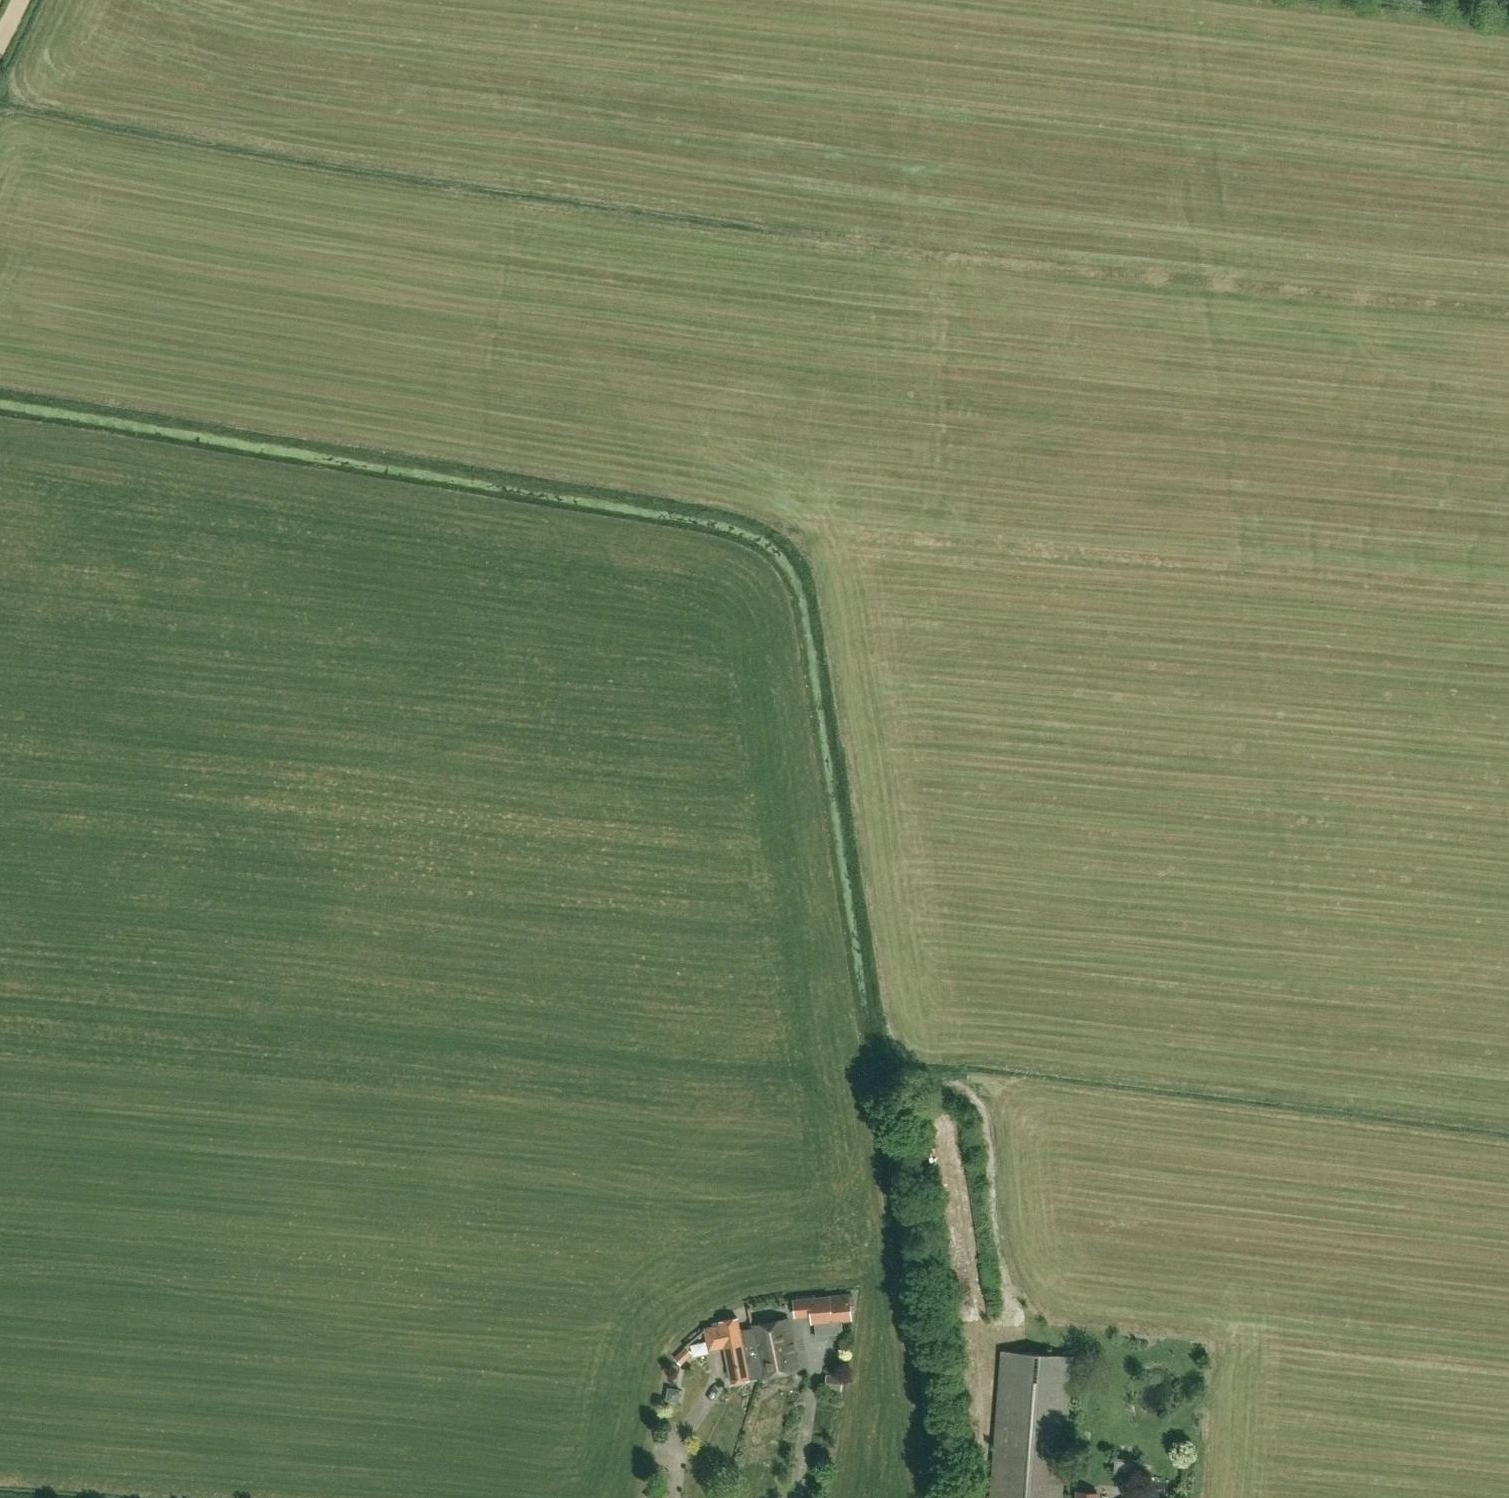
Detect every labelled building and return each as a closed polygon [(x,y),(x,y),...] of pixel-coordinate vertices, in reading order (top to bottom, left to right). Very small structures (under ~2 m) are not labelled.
[(850,1293),(831,1294),(794,1298),(796,1318),(812,1317),(813,1325),(852,1320),(850,1293)] [(763,1377),(753,1329),(741,1331),(738,1317),(720,1321),(721,1325),(706,1328),(710,1350),(726,1347),(733,1383),(763,1377)] [(752,1326),(753,1329),(763,1377),(799,1370),(789,1318),(752,1326)] [(1073,1355),(1002,1350),(990,1497),(1062,1497),(1073,1355)]
